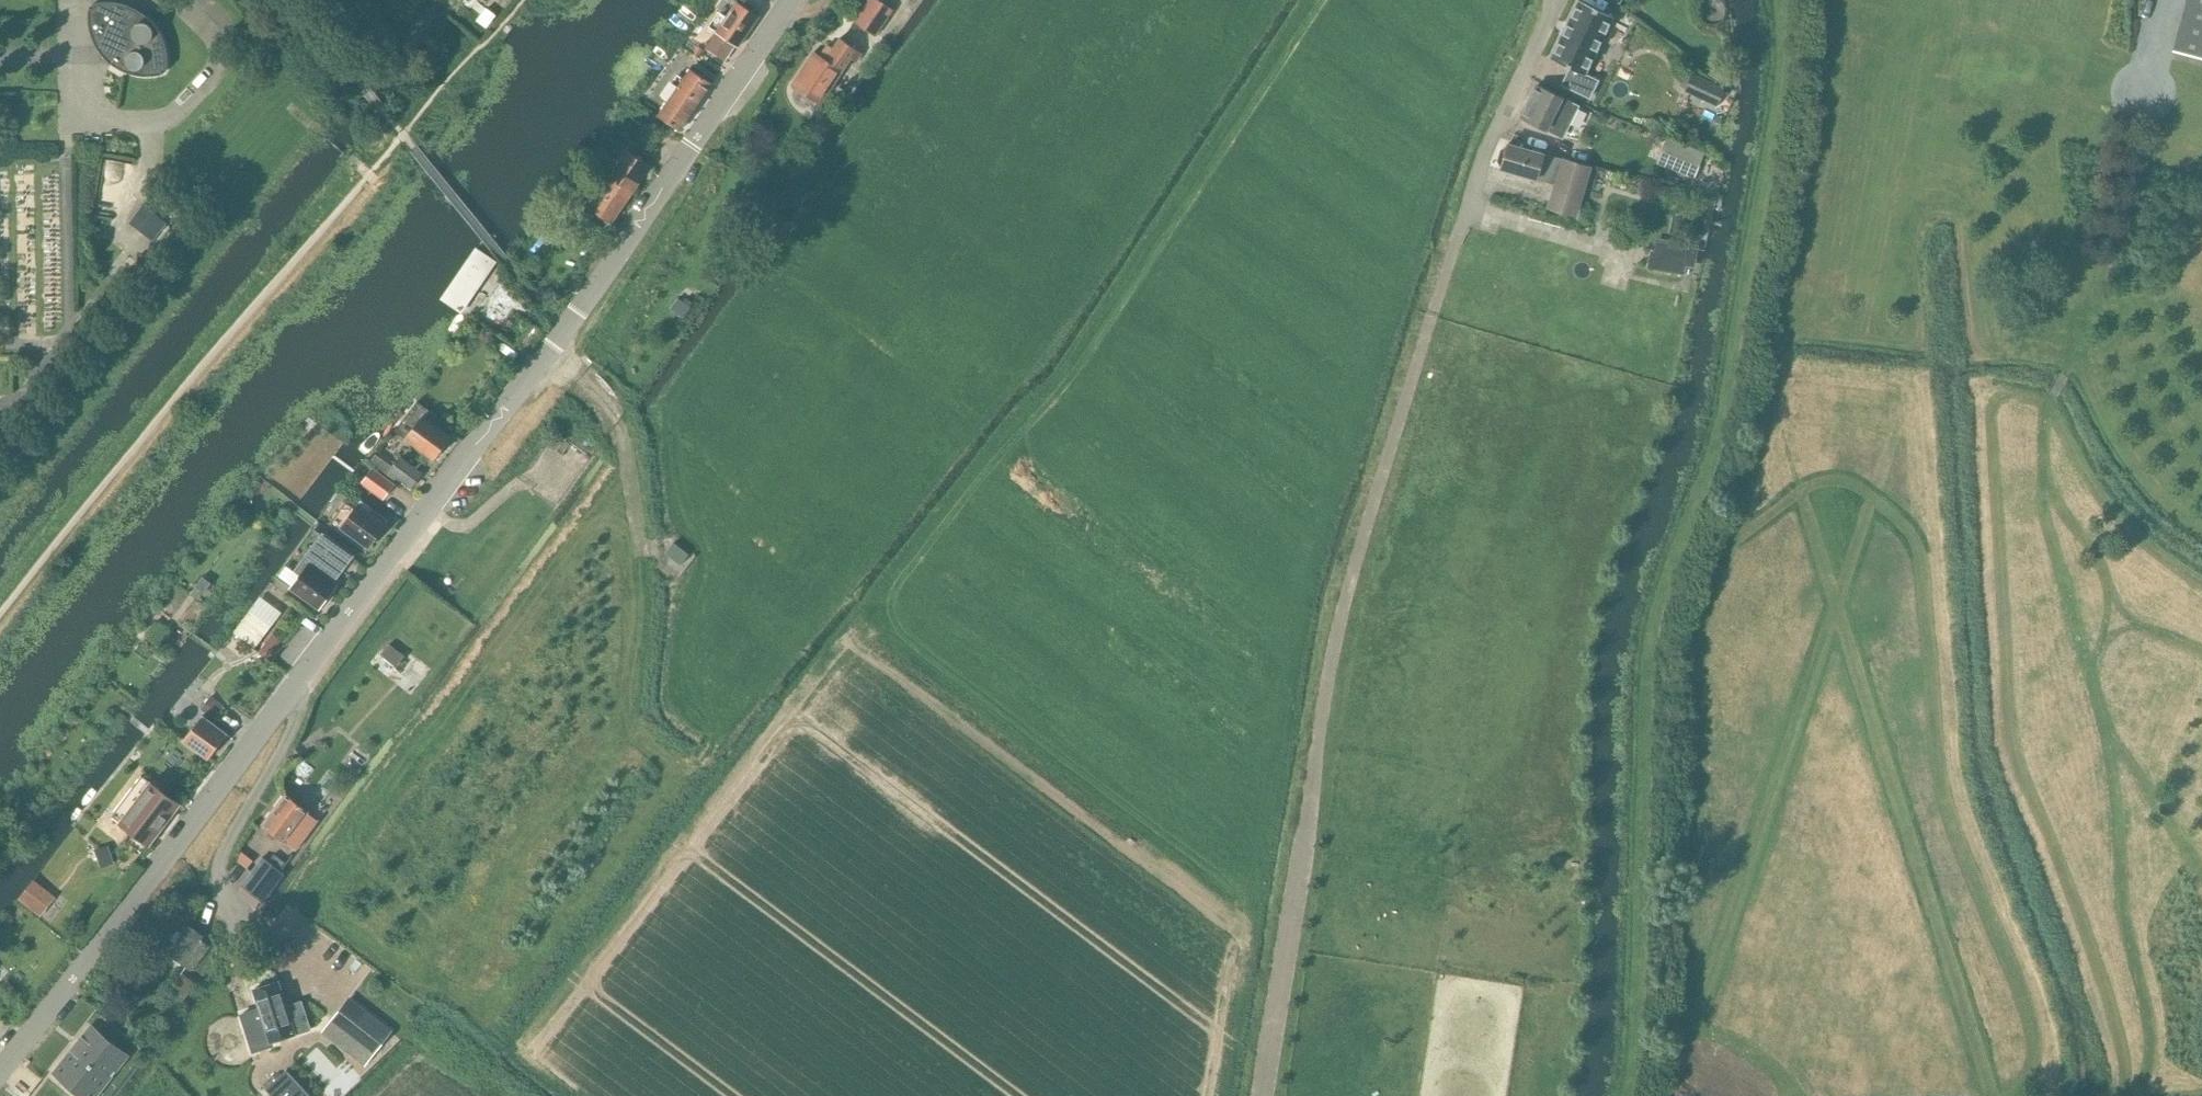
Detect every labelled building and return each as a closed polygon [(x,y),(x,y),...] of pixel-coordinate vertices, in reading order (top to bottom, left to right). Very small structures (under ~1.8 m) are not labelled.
[(894,10),(879,0),(869,0),(854,21),(876,36),(894,10)] [(1564,29),(1549,60),(1568,69),(1560,85),(1589,99),(1599,80),(1585,73),(1585,72),(1612,18),(1578,0),(1564,29)] [(2173,50),(2201,57),(2201,0),(2186,0),(2173,50)] [(716,32),(706,46),(709,48),(726,59),(735,45),(738,47),(759,16),(737,1),(727,17),(726,17),(716,31),(716,32)] [(141,11),(127,5),(120,3),(112,2),(103,2),(94,4),(94,9),(89,8),(89,16),(89,26),(90,32),(93,40),(97,49),(104,57),(110,63),(120,69),(128,73),(137,75),(149,76),(162,74),(162,69),(167,69),(167,61),(167,56),(166,47),(163,40),(160,33),(156,26),(151,20),(145,15),(141,11)] [(861,53),(840,38),(833,48),(829,45),(821,57),(815,52),(792,84),(819,104),(843,71),(843,70),(852,58),(856,61),(861,53)] [(679,131),(679,130),(711,84),(690,69),(657,117),(679,131)] [(1693,73),(1685,91),(1717,105),(1718,102),(1725,88),(1704,78),(1693,73)] [(1536,86),(1521,117),(1523,118),(1547,130),(1563,138),(1564,136),(1578,106),(1562,98),(1538,87),(1536,86)] [(1693,179),(1704,153),(1667,137),(1656,163),(1693,179)] [(1500,148),(1496,161),(1503,170),(1537,179),(1539,175),(1555,179),(1554,184),(1552,190),(1548,206),(1553,208),(1578,215),(1583,198),(1591,168),(1566,161),(1561,160),(1544,155),(1510,146),(1500,148)] [(612,222),(651,166),(626,148),(606,175),(610,177),(589,206),(612,222)] [(140,209),(130,223),(135,227),(150,239),(153,241),(166,224),(163,221),(149,210),(143,205),(140,209)] [(1651,251),(1648,266),(1685,272),(1686,266),(1694,267),(1698,246),(1689,244),(1659,239),(1658,246),(1657,252),(1651,251)] [(476,249),(442,299),(461,312),(495,261),(476,249)] [(435,460),(443,449),(446,448),(450,444),(449,440),(452,437),(423,415),(405,438),(435,460)] [(375,454),(370,461),(394,480),(397,476),(391,471),(393,468),(375,454)] [(412,488),(422,474),(401,457),(393,468),(391,471),(397,476),(412,488)] [(381,495),(392,481),(375,468),(364,483),(381,495)] [(345,500),(328,524),(361,548),(364,543),(369,547),(385,525),(370,513),(373,508),(361,499),(358,504),(355,507),(345,500)] [(324,608),(332,597),(329,595),(337,585),(333,582),(352,556),(323,534),(287,584),(319,608),(321,606),(324,608)] [(672,545),(663,556),(678,568),(687,557),(672,545)] [(235,631),(235,632),(236,633),(240,636),(255,648),(271,628),(252,613),(251,612),(244,620),(235,631)] [(283,641),(273,633),(259,650),(270,659),(283,641)] [(392,639),(380,655),(396,667),(408,651),(392,639)] [(224,706),(211,695),(201,708),(214,719),(224,706)] [(208,759),(228,735),(203,715),(184,740),(208,759)] [(149,844),(180,804),(142,775),(111,815),(149,844)] [(285,793),(262,824),(286,842),(296,850),(319,820),(309,812),(309,811),(285,793)] [(107,844),(93,849),(100,867),(113,863),(107,844)] [(241,851),(235,860),(247,868),(253,860),(241,851)] [(258,864),(242,885),(262,899),(276,879),(282,871),(279,868),(264,857),(258,864)] [(41,916),(55,898),(34,881),(20,899),(41,916)] [(192,970),(209,947),(201,940),(204,936),(183,920),(162,947),(192,970)] [(181,1002),(196,983),(182,972),(167,991),(181,1002)] [(7,981),(3,985),(13,994),(17,990),(7,981)] [(260,1007),(239,1013),(252,1053),(274,1046),(273,1041),(296,1034),(311,1029),(309,1022),(302,1001),(286,1006),(278,982),(258,989),(255,990),(260,1007)] [(348,996),(330,1019),(374,1053),(392,1029),(348,996)] [(51,1073),(80,1095),(97,1095),(130,1055),(90,1023),(51,1073)] [(286,1070),(266,1089),(273,1095),(310,1095),(286,1070)]
